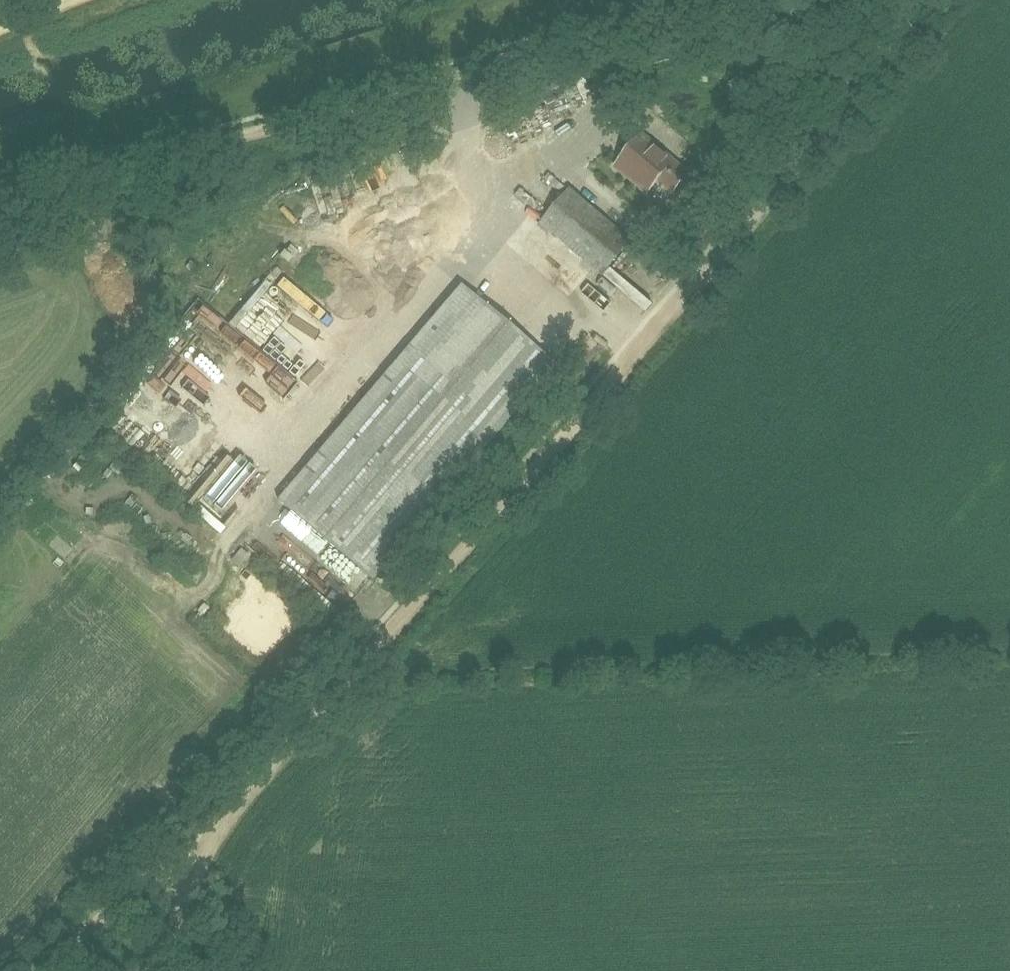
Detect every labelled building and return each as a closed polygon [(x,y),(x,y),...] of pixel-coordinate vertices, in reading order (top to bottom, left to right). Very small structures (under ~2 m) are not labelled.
[(674,191),(688,174),(642,135),(616,166),(648,192),(660,179),(674,191)] [(542,224),(603,275),(631,241),(570,190),(542,224)] [(307,246),(347,229),(343,220),(303,237),(307,246)] [(254,258),(261,244),(252,239),(245,253),(254,258)] [(329,265),(324,279),(344,286),(348,271),(329,265)] [(372,579),(554,364),(461,286),(279,501),(372,579)] [(372,326),(391,301),(381,294),(362,319),(372,326)] [(208,508),(225,519),(240,498),(224,486),(208,508)]
